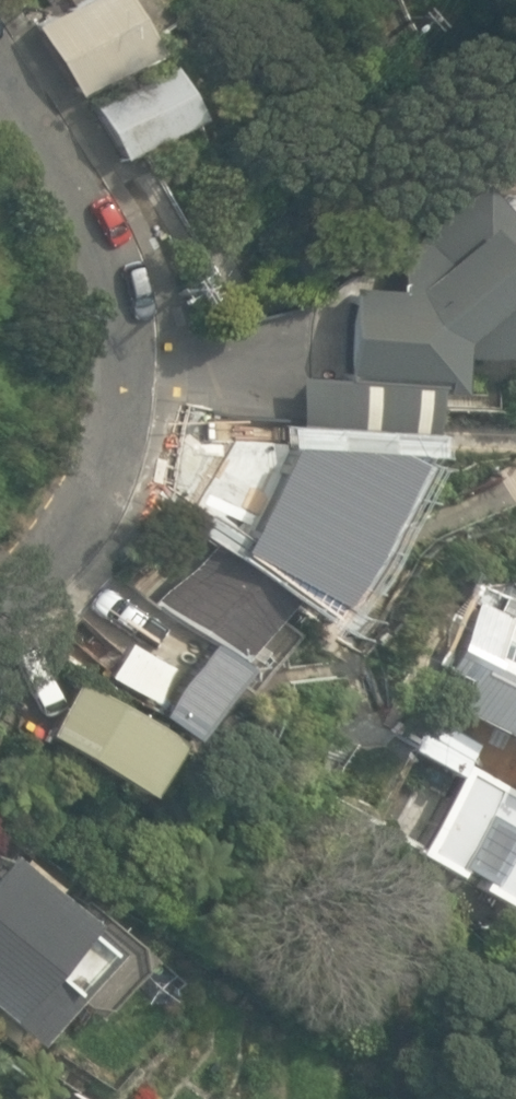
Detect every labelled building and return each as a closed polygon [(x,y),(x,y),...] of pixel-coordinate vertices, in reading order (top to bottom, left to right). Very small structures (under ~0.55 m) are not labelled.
[(71,85),(140,41),(114,0),(53,0),(27,16),(71,85)] [(86,102),(118,158),(190,116),(158,61),(86,102)] [(410,430),(412,387),(440,388),(442,353),(515,358),(515,191),(452,186),(410,219),(409,241),(377,239),(374,287),(343,285),(337,377),(312,376),(309,424),(410,430)] [(210,480),(302,536),(348,460),(234,439),(210,480)] [(280,583),(209,531),(106,671),(168,717),(198,675),(208,682),(280,583)] [(515,729),(515,600),(491,588),(440,691),(515,729)] [(41,731),(126,786),(159,736),(75,680),(41,731)] [(405,728),(358,816),(515,899),(515,786),(405,728)] [(0,843),(0,1006),(26,1028),(111,937),(2,840),(0,843)]
